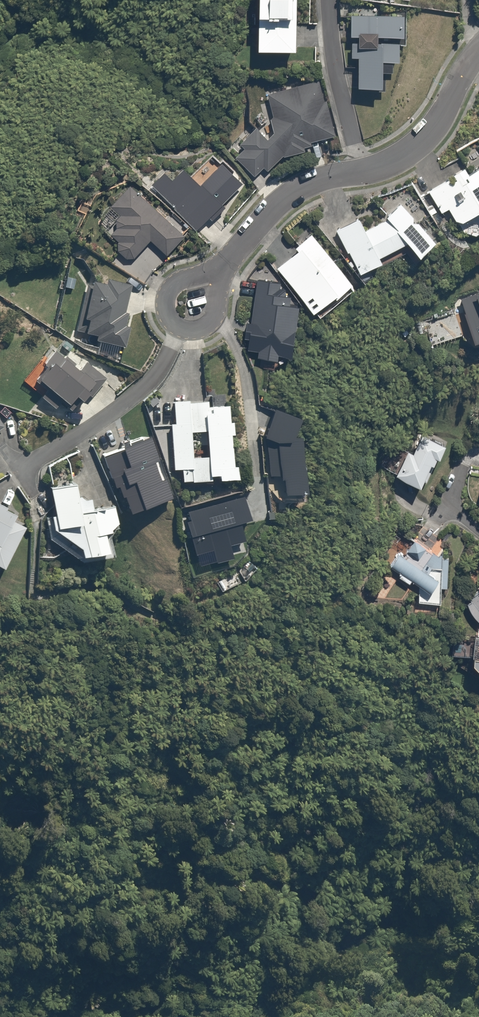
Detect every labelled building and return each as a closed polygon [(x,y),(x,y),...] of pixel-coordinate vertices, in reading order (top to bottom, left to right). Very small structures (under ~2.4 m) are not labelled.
[(252,48),(303,50),(305,0),(254,0),(252,48)] [(405,16),(348,14),(349,57),(357,57),(356,87),(381,88),(381,69),(391,69),(391,60),(396,60),(396,41),(377,41),(377,37),(404,37),(405,16)] [(319,79),(267,95),(273,118),(268,120),(271,131),(264,137),(256,128),(238,144),(241,148),(234,155),(252,176),(260,169),(263,171),(279,157),(306,149),(304,145),(328,138),(327,135),(334,132),(319,79)] [(163,170),(147,186),(193,228),(201,219),(205,223),(223,203),(221,201),(239,182),(231,174),(234,170),(221,159),(215,165),(207,157),(189,177),(179,168),(170,177),(163,170)] [(426,189),(439,213),(446,209),(454,223),(457,221),(465,235),(478,228),(478,165),(467,172),(464,165),(451,172),(454,178),(449,181),(447,176),(426,189)] [(183,234),(128,186),(111,204),(120,212),(112,222),(116,226),(109,234),(118,242),(118,243),(118,244),(118,245),(118,246),(118,247),(118,248),(118,249),(119,250),(119,251),(119,252),(120,252),(120,253),(121,254),(122,255),(123,256),(124,256),(124,257),(125,257),(126,257),(126,258),(127,258),(128,258),(129,258),(130,258),(131,258),(132,258),(133,258),(134,258),(135,257),(149,241),(165,255),(183,234)] [(357,218),(336,230),(347,252),(348,251),(359,272),(381,261),(378,257),(405,243),(417,255),(434,240),(399,202),(384,216),(387,220),(364,232),(357,218)] [(354,286),(309,232),(292,246),(297,251),(274,270),(310,312),(314,309),(319,315),(354,286)] [(278,281),(255,278),(250,320),(245,320),(242,351),(253,352),(252,357),(275,359),(276,353),(291,355),(296,305),(278,281)] [(130,285),(106,280),(105,284),(88,280),(79,319),(85,321),(82,334),(94,337),(92,342),(124,349),(129,327),(124,326),(127,313),(124,312),(130,285)] [(473,291),(474,295),(460,299),(461,301),(471,348),(478,347),(478,289),(473,291)] [(109,378),(86,358),(77,369),(50,346),(35,365),(37,366),(26,379),(38,390),(32,397),(55,416),(59,411),(66,417),(82,399),(87,404),(109,378)] [(186,400),(172,401),(172,423),(169,423),(170,470),(179,470),(179,482),(210,481),(210,477),(216,477),(216,481),(234,480),(234,465),(230,465),(229,436),(232,436),(232,422),(227,422),(227,405),(207,406),(207,402),(186,402),(186,400)] [(442,444),(418,433),(410,450),(405,448),(393,475),(417,486),(420,479),(423,480),(433,457),(436,458),(442,444)] [(79,484),(52,489),(57,515),(53,517),(53,530),(83,550),(85,559),(111,553),(106,535),(114,533),(120,525),(116,505),(93,510),(90,495),(82,497),(79,484)] [(242,495),(187,512),(189,520),(178,523),(186,549),(189,558),(199,555),(200,558),(204,557),(207,567),(224,562),(223,560),(230,557),(227,547),(236,545),(236,543),(244,540),(240,526),(244,525),(243,521),(250,519),(242,495)] [(1,569),(23,526),(13,522),(15,517),(4,511),(6,507),(0,504),(0,569),(1,569)] [(441,557),(412,538),(402,550),(406,552),(403,556),(399,553),(390,565),(399,572),(395,577),(408,586),(409,584),(416,589),(416,601),(440,602),(441,588),(447,588),(449,558),(441,557)] [(471,638),(450,636),(449,654),(470,655),(469,662),(470,663),(470,664),(471,666),(472,667),(472,668),(473,669),(474,670),(475,671),(476,672),(477,673),(478,674),(478,590),(461,602),(473,620),(471,638)]
